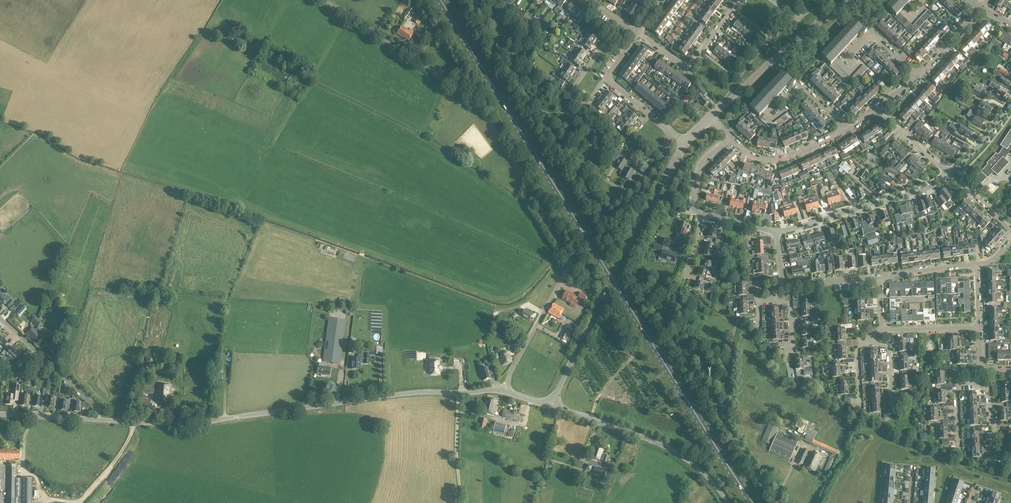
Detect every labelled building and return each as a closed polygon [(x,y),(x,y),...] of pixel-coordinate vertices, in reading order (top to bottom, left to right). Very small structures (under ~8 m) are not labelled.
[(562,12),(567,5),(565,3),(566,1),(565,0),(559,0),(557,4),(559,6),(557,8),(560,10),(558,13),(560,14),(562,12)] [(711,4),(718,9),(721,3),(717,0),(713,0),(712,2),(710,0),(708,0),(707,1),(711,4)] [(786,5),(786,6),(788,8),(789,7),(791,8),(796,1),(797,0),(789,0),(786,5)] [(896,16),(897,15),(897,14),(910,0),(895,0),(887,8),(892,12),(891,12),(892,13),(892,12),(896,16)] [(950,8),(953,5),(950,1),(949,0),(944,5),(943,7),(947,11),(949,10),(950,8)] [(995,5),(1000,8),(1002,5),(1006,8),(1006,7),(1010,10),(1008,13),(1010,15),(1010,14),(1010,8),(1004,3),(999,0),(998,0),(995,5)] [(670,7),(677,12),(680,7),(674,2),(670,7)] [(637,13),(640,8),(633,3),(630,8),(637,13)] [(562,12),(567,15),(569,13),(572,15),(577,8),(571,4),(569,7),(567,5),(562,12)] [(718,9),(711,4),(708,7),(705,5),(704,6),(707,9),(714,14),(718,9)] [(958,9),(953,5),(950,8),(949,10),(947,11),(946,12),(949,15),(948,16),(950,18),(951,16),(953,14),(958,9)] [(407,21),(415,9),(410,6),(402,18),(407,21)] [(667,12),(673,17),(677,12),(670,7),(667,12)] [(577,8),(572,15),(570,17),(578,23),(582,17),(583,17),(585,14),(583,13),(582,13),(581,12),(582,12),(577,8)] [(634,18),(637,13),(630,8),(627,13),(634,18)] [(701,10),(700,12),(703,14),(710,19),(714,14),(707,9),(704,12),(701,10)] [(951,16),(953,17),(955,16),(958,18),(963,13),(958,9),(953,14),(951,16)] [(528,12),(525,15),(531,21),(534,18),(528,12)] [(663,17),(670,21),(673,17),(667,12),(663,17)] [(706,24),(710,19),(703,14),(700,12),(696,17),(706,24)] [(423,23),(425,19),(418,15),(414,21),(419,25),(421,22),(423,23)] [(660,22),(666,26),(670,21),(663,17),(660,22)] [(890,19),(885,25),(887,27),(892,21),(894,20),(891,17),(889,19),(890,19)] [(948,19),(946,21),(945,23),(949,27),(953,23),(948,19)] [(743,24),(738,21),(732,27),(737,31),(743,24)] [(987,21),(987,22),(986,22),(985,22),(983,24),(983,25),(982,27),(988,32),(990,35),(993,36),(994,33),(991,32),(991,31),(993,29),(991,27),(989,25),(990,24),(987,21)] [(656,26),(662,31),(666,26),(660,22),(656,26)] [(827,61),(831,65),(832,64),(831,63),(859,33),(863,36),(867,32),(865,30),(864,31),(854,22),(822,57),(826,61),(825,61),(826,62),(827,61)] [(878,28),(882,32),(887,27),(885,25),(882,22),(878,28)] [(937,27),(939,30),(940,29),(945,34),(949,30),(944,25),(941,23),(937,27)] [(698,24),(695,27),(692,25),(690,27),(694,29),(701,34),(705,29),(698,24)] [(737,31),(742,35),(748,28),(743,24),(737,31)] [(833,24),(829,28),(833,33),(837,28),(833,24)] [(414,35),(409,32),(409,31),(403,26),(397,34),(404,39),(405,38),(409,41),(414,35)] [(585,38),(593,44),(597,38),(592,34),(593,32),(586,26),(583,31),(587,34),(585,38)] [(656,26),(652,31),(659,36),(662,31),(656,26)] [(882,32),(887,36),(888,34),(892,31),(887,27),(882,32)] [(988,32),(982,27),(980,28),(979,28),(976,30),(983,36),(984,37),(988,32)] [(750,29),(749,29),(748,28),(742,35),(741,36),(737,41),(739,43),(744,36),(747,39),(752,32),(752,31),(752,30),(750,29)] [(687,32),(690,35),(690,34),(697,39),(701,34),(694,29),(691,33),(688,30),(687,32)] [(940,29),(939,30),(935,34),(940,39),(945,34),(940,29)] [(980,38),(983,36),(976,30),(974,33),(975,34),(973,36),(981,43),(983,41),(980,38)] [(887,36),(891,40),(896,35),(892,31),(888,34),(887,36)] [(747,39),(752,42),(757,36),(752,32),(747,39)] [(936,44),(940,39),(935,34),(933,32),(929,37),(931,39),(936,44)] [(1010,36),(1003,32),(998,39),(1005,43),(1006,42),(1010,36)] [(690,35),(687,38),(684,36),(683,37),(684,38),(686,40),(693,45),(697,39),(690,34),(690,35)] [(239,35),(236,41),(245,46),(248,39),(239,35)] [(891,40),(896,44),(901,39),(896,35),(891,40)] [(593,45),(593,44),(585,38),(583,36),(582,38),(585,40),(582,44),(576,40),(574,43),(582,48),(584,46),(591,50),(594,46),(593,45)] [(924,41),(927,43),(932,48),(936,44),(931,39),(929,37),(928,36),(924,41)] [(981,43),(973,36),(969,40),(974,45),(976,43),(981,47),(983,49),(985,47),(983,45),(981,43)] [(677,41),(682,45),(689,50),(693,45),(686,40),(684,38),(682,40),(679,38),(677,41)] [(905,44),(901,39),(896,44),(900,49),(905,44)] [(974,45),(969,40),(965,45),(970,50),(972,47),(974,45)] [(928,53),(932,48),(927,43),(924,41),(920,45),(920,46),(922,48),(928,53)] [(581,51),(582,48),(574,43),(572,47),(576,50),(573,54),(574,54),(582,60),(586,54),(581,51)] [(685,55),(689,50),(682,45),(680,48),(677,46),(675,48),(685,55)] [(972,52),(970,50),(965,45),(960,50),(966,54),(968,52),(970,54),(972,52)] [(713,53),(718,57),(720,55),(723,50),(725,48),(723,46),(721,48),(718,46),(716,49),(715,49),(714,49),(713,51),(713,52),(714,52),(713,53)] [(923,57),(928,53),(922,48),(920,46),(916,50),(923,57)] [(641,47),(637,52),(644,56),(648,51),(641,47)] [(977,52),(972,47),(970,50),(972,52),(975,54),(977,56),(979,53),(977,52)] [(718,57),(723,60),(725,58),(728,53),(730,51),(728,50),(726,52),(723,50),(720,55),(718,57)] [(910,51),(909,51),(908,51),(907,53),(913,59),(915,58),(919,62),(923,57),(916,50),(913,53),(911,51),(910,51)] [(873,51),(868,56),(871,58),(873,56),(877,60),(882,55),(877,51),(875,53),(873,51)] [(634,56),(641,61),(642,62),(643,60),(642,59),(644,56),(637,52),(634,56)] [(728,53),(725,58),(723,60),(728,64),(733,57),(735,54),(732,52),(730,55),(728,53)] [(574,57),(571,61),(573,62),(580,67),(583,62),(581,61),(582,60),(574,54),(573,54),(572,53),(571,55),(574,57)] [(957,53),(953,57),(965,69),(967,66),(965,65),(960,60),(962,58),(957,53)] [(886,59),(882,55),(877,60),(875,62),(880,66),(881,65),(882,64),(886,59)] [(641,61),(634,56),(630,61),(637,66),(638,67),(640,65),(639,64),(641,61)] [(733,57),(728,64),(728,65),(730,67),(731,66),(733,68),(738,61),(733,57)] [(953,57),(950,60),(949,62),(954,67),(956,65),(961,69),(962,71),(965,69),(953,57)] [(565,67),(563,70),(562,71),(571,76),(575,71),(570,67),(571,64),(563,59),(560,63),(565,67)] [(891,64),(886,59),(882,64),(881,65),(880,66),(882,68),(884,67),(886,69),(889,65),(891,64)] [(630,61),(627,66),(633,71),(637,66),(630,61)] [(658,71),(656,74),(658,75),(660,72),(665,65),(659,61),(655,68),(658,71)] [(950,71),(954,67),(949,62),(944,67),(950,71)] [(889,74),(890,73),(894,69),(895,68),(891,64),(889,65),(886,69),(884,71),(888,75),(889,74)] [(661,78),(661,77),(659,79),(661,81),(663,79),(664,77),(666,76),(667,73),(670,69),(665,65),(660,72),(664,74),(661,78)] [(633,75),(632,74),(633,71),(627,66),(623,71),(630,76),(630,75),(632,76),(633,75)] [(950,71),(944,67),(940,71),(945,76),(947,78),(951,73),(950,71)] [(892,76),(892,75),(895,77),(900,72),(895,68),(894,69),(890,73),(889,74),(890,76),(892,76)] [(1005,75),(1010,78),(1010,76),(1010,75),(1006,72),(1000,68),(999,71),(1005,75)] [(570,78),(571,76),(562,71),(563,70),(561,69),(559,71),(563,73),(560,77),(554,73),(552,75),(560,81),(564,84),(566,81),(569,83),(572,79),(570,78)] [(671,79),(676,72),(670,69),(667,73),(666,76),(664,77),(668,80),(667,81),(669,83),(671,79)] [(623,71),(620,76),(626,81),(630,76),(623,71)] [(813,84),(815,86),(821,80),(816,76),(819,73),(817,71),(810,78),(811,78),(812,80),(811,82),(810,83),(813,85),(813,84)] [(936,76),(941,81),(945,76),(940,71),(936,76)] [(674,86),(676,83),(678,80),(681,76),(676,72),(671,79),(674,82),(672,85),(674,86)] [(755,113),(759,117),(760,115),(759,115),(787,85),(791,88),(796,83),(794,82),(793,83),(783,73),(750,108),(755,112),(754,112),(755,113)] [(679,90),(682,87),(684,83),(686,80),(681,76),(678,80),(676,83),(680,85),(677,89),(679,90)] [(936,76),(931,80),(937,85),(939,83),(941,81),(936,76)] [(1008,89),(1010,84),(1010,83),(1002,78),(1000,82),(998,81),(999,80),(995,77),(992,82),(992,83),(1001,88),(1000,88),(1002,85),(1008,89)] [(817,88),(817,89),(819,91),(820,90),(825,85),(827,83),(823,78),(821,80),(815,86),(817,88)] [(876,81),(878,82),(876,85),(881,90),(885,86),(880,81),(880,80),(879,78),(876,81)] [(682,87),(685,89),(683,92),(685,94),(692,83),(686,80),(684,83),(682,87)] [(948,87),(946,85),(941,81),(939,83),(944,87),(945,89),(948,87)] [(993,94),(1002,100),(1006,95),(1000,91),(1001,88),(992,83),(989,87),(995,90),(993,94)] [(635,90),(639,94),(645,87),(640,84),(635,90)] [(830,89),(825,85),(820,90),(825,95),(830,89)] [(876,94),(881,90),(876,85),(871,89),(876,94)] [(932,87),(930,85),(925,90),(931,95),(938,101),(943,96),(940,94),(938,97),(933,92),(935,90),(936,88),(933,86),(932,87)] [(639,94),(644,98),(649,91),(645,87),(639,94)] [(698,101),(699,101),(704,106),(709,102),(704,97),(707,94),(701,87),(696,91),(700,95),(696,99),(697,101),(698,101)] [(825,95),(829,99),(835,93),(830,89),(825,95)] [(871,89),(867,94),(872,99),(876,94),(871,89)] [(929,97),(932,100),(936,104),(938,101),(931,95),(925,90),(921,94),(926,99),(929,97)] [(607,91),(603,96),(610,102),(614,97),(607,91)] [(644,98),(649,101),(654,95),(649,91),(644,98)] [(686,105),(692,96),(693,93),(690,91),(687,96),(686,96),(682,101),(686,105)] [(872,99),(867,94),(864,91),(862,93),(865,96),(862,98),(867,103),(872,99)] [(829,99),(834,103),(839,98),(835,93),(829,99)] [(921,94),(917,99),(922,104),(924,101),(926,99),(921,94)] [(649,101),(653,105),(659,99),(654,95),(649,101)] [(603,96),(599,101),(606,106),(610,102),(603,96)] [(862,98),(858,102),(863,107),(867,103),(862,98)] [(663,103),(659,99),(653,105),(658,109),(663,103)] [(922,104),(917,99),(913,103),(918,108),(920,106),(922,104)] [(977,110),(984,114),(985,112),(989,114),(993,108),(985,103),(982,102),(982,101),(980,99),(977,103),(980,105),(977,110)] [(602,111),(606,106),(599,101),(595,106),(602,111)] [(801,106),(805,111),(811,106),(807,101),(801,106)] [(922,104),(926,107),(927,109),(930,111),(932,109),(928,105),(924,101),(922,104)] [(858,112),(863,107),(858,102),(853,106),(858,112)] [(658,109),(663,113),(668,107),(663,103),(658,109)] [(919,118),(921,115),(916,110),(918,108),(913,103),(908,108),(919,118)] [(805,111),(809,116),(815,111),(811,106),(805,111)] [(853,106),(849,111),(854,116),(858,112),(853,106)] [(663,113),(667,117),(672,110),(668,107),(663,113)] [(904,113),(909,117),(911,115),(917,120),(919,118),(908,108),(904,113)] [(625,114),(628,116),(634,122),(638,117),(629,109),(625,114)] [(973,112),(967,109),(964,115),(969,118),(973,112)] [(819,116),(815,111),(809,116),(813,121),(816,119),(819,116)] [(904,113),(900,117),(905,122),(909,117),(904,113)] [(628,116),(624,121),(630,127),(634,122),(628,116)] [(814,128),(817,126),(818,126),(823,121),(819,116),(816,119),(813,121),(815,124),(812,126),(814,128)] [(737,123),(739,125),(736,128),(741,133),(746,127),(742,123),(745,119),(742,117),(737,123)] [(981,129),(985,122),(976,117),(972,123),(981,129)] [(610,128),(615,122),(611,119),(606,125),(610,128)] [(626,131),(630,127),(624,121),(621,119),(617,123),(626,131)] [(827,130),(825,128),(827,126),(823,121),(818,126),(817,126),(814,128),(816,130),(819,128),(821,131),(820,132),(822,135),(827,130)] [(913,129),(918,133),(924,127),(926,125),(921,121),(919,123),(913,129)] [(964,132),(967,128),(962,125),(960,129),(951,123),(947,129),(954,134),(957,130),(961,133),(963,130),(964,132)] [(746,127),(741,133),(745,137),(748,134),(751,131),(748,128),(750,126),(748,124),(746,127)] [(802,140),(799,133),(796,126),(793,127),(796,134),(793,135),(797,143),(802,140)] [(756,136),(753,133),(757,129),(755,127),(751,131),(748,134),(745,137),(750,142),(756,136)] [(879,137),(877,134),(883,131),(880,128),(878,129),(876,127),(871,130),(876,139),(879,137)] [(928,131),(924,127),(918,133),(923,137),(928,131)] [(973,133),(967,128),(964,132),(963,130),(961,133),(963,134),(969,139),(973,133)] [(802,140),(808,137),(805,130),(799,133),(802,140)] [(870,140),(871,142),(876,139),(871,130),(866,134),(870,140)] [(1000,146),(1003,148),(999,154),(998,155),(996,153),(986,164),(988,165),(975,179),(981,185),(987,178),(988,179),(994,172),(998,176),(1009,163),(1005,160),(1009,154),(1010,156),(1010,130),(1000,146)] [(933,135),(928,131),(923,137),(927,141),(933,135)] [(759,138),(757,147),(764,148),(765,140),(766,134),(763,133),(762,139),(759,138)] [(864,143),(870,140),(866,134),(860,137),(864,143)] [(791,145),(797,143),(793,135),(788,138),(787,138),(791,145)] [(854,136),(849,140),(853,146),(858,142),(854,136)] [(941,140),(936,137),(931,145),(937,148),(941,140)] [(785,148),(791,145),(787,138),(788,138),(781,140),(785,148)] [(963,147),(965,143),(956,138),(955,141),(954,142),(963,147)] [(844,143),(848,149),(853,146),(849,140),(844,143)] [(937,148),(942,151),(946,143),(941,140),(937,148)] [(893,154),(895,152),(901,145),(900,145),(901,144),(898,142),(897,142),(896,141),(890,148),(888,150),(893,154)] [(844,143),(839,147),(843,153),(848,149),(844,143)] [(946,143),(942,151),(947,154),(950,150),(953,145),(952,146),(946,143)] [(905,149),(901,145),(895,152),(899,156),(905,149)] [(950,156),(952,157),(954,155),(956,156),(957,153),(958,154),(960,149),(953,145),(950,150),(947,154),(947,155),(947,156),(949,157),(950,156)] [(621,159),(624,154),(626,151),(621,148),(619,152),(621,153),(616,160),(619,161),(616,167),(622,171),(627,162),(621,159)] [(837,163),(834,156),(837,155),(834,149),(829,151),(832,158),(834,162),(835,164),(837,163)] [(905,149),(899,156),(897,159),(901,163),(904,160),(910,153),(905,149)] [(732,160),(736,155),(731,150),(727,155),(732,160)] [(832,166),(835,164),(834,162),(832,158),(829,151),(823,154),(826,160),(829,159),(831,163),(832,166)] [(823,154),(817,157),(822,166),(824,164),(823,162),(826,160),(823,154)] [(727,155),(722,159),(727,164),(732,160),(727,155)] [(918,160),(913,156),(907,163),(912,167),(918,160)] [(822,167),(822,166),(817,157),(812,159),(815,165),(818,164),(820,168),(819,168),(820,171),(823,169),(822,167)] [(723,168),(727,164),(722,159),(718,163),(723,168)] [(812,159),(806,162),(811,172),(813,171),(811,167),(815,165),(812,159)] [(922,164),(918,160),(912,167),(916,171),(922,164)] [(630,170),(632,167),(634,168),(636,164),(630,161),(628,165),(627,164),(625,167),(627,168),(622,177),(629,181),(634,172),(630,170)] [(808,173),(811,172),(806,162),(801,164),(803,171),(807,169),(808,173)] [(852,170),(843,162),(839,167),(848,175),(852,170)] [(723,168),(718,163),(713,168),(718,173),(720,174),(722,172),(723,173),(725,171),(723,168)] [(747,175),(749,172),(751,166),(746,163),(743,169),(743,170),(746,171),(745,174),(747,175)] [(922,164),(916,171),(912,176),(911,176),(913,177),(917,179),(919,177),(916,174),(918,172),(921,175),(927,168),(922,164)] [(751,166),(749,172),(747,175),(750,177),(751,173),(755,175),(757,168),(751,166)] [(793,175),(799,173),(796,166),(791,169),(793,175)] [(897,173),(890,170),(891,170),(886,167),(884,171),(889,173),(895,176),(894,179),(898,181),(897,183),(901,185),(902,182),(905,184),(907,179),(904,177),(905,177),(901,175),(897,173)] [(713,168),(709,172),(710,174),(708,176),(712,179),(718,173),(713,168)] [(763,171),(757,168),(755,175),(757,176),(756,180),(758,182),(759,180),(760,177),(763,171)] [(788,178),(793,175),(791,169),(785,171),(788,178)] [(864,169),(859,177),(862,180),(866,175),(868,172),(864,169)] [(763,178),(766,179),(769,173),(763,171),(760,177),(759,180),(762,181),(763,178)] [(785,171),(779,173),(782,180),(788,178),(785,171)] [(774,175),(769,173),(766,179),(769,181),(767,185),(773,188),(775,182),(772,181),(774,175)] [(872,183),(875,191),(877,190),(878,190),(879,193),(880,192),(880,193),(882,192),(884,191),(883,187),(884,186),(883,183),(882,184),(881,181),(876,183),(875,182),(872,183)] [(706,201),(712,202),(713,196),(714,193),(715,190),(716,187),(711,185),(710,188),(712,189),(711,195),(707,194),(706,201)] [(859,200),(865,198),(862,189),(860,190),(858,187),(851,192),(855,198),(858,197),(859,200)] [(952,198),(945,189),(940,193),(942,196),(947,202),(948,201),(952,198)] [(833,195),(835,202),(841,201),(839,195),(840,194),(839,190),(835,191),(836,194),(833,195)] [(774,195),(776,202),(783,200),(780,193),(774,195)] [(829,204),(835,202),(833,195),(829,196),(828,193),(824,194),(826,199),(827,198),(829,204)] [(818,201),(817,196),(814,198),(815,201),(811,202),(813,209),(819,207),(817,201),(818,201)] [(948,210),(950,208),(952,206),(948,201),(947,202),(942,196),(937,200),(939,203),(938,204),(941,207),(944,205),(948,210)] [(953,198),(958,205),(961,202),(956,196),(953,198)] [(930,209),(931,212),(933,212),(934,213),(938,212),(935,204),(931,205),(929,199),(928,199),(928,198),(926,199),(926,200),(923,200),(924,201),(927,210),(927,211),(927,210),(930,209)] [(745,204),(746,199),(742,199),(741,202),(738,201),(736,208),(742,210),(744,203),(745,204)] [(807,211),(813,209),(811,202),(807,203),(806,200),(802,201),(804,205),(805,205),(807,211)] [(964,209),(960,213),(962,215),(971,205),(966,200),(963,205),(961,207),(964,209)] [(923,218),(922,216),(925,215),(924,212),(927,211),(927,210),(924,201),(921,202),(919,202),(919,203),(918,203),(920,210),(916,211),(919,219),(923,218)] [(796,207),(795,203),(792,204),(792,207),(789,208),(791,215),(797,214),(795,208),(796,207)] [(957,207),(952,212),(955,214),(960,209),(961,207),(963,205),(961,203),(957,207)] [(764,207),(760,206),(758,213),(764,215),(766,209),(767,209),(768,205),(765,204),(764,207)] [(785,217),(791,215),(789,208),(788,205),(780,207),(782,212),(783,211),(785,217)] [(913,228),(912,224),(910,217),(914,216),(913,212),(912,213),(910,205),(905,206),(910,225),(911,229),(913,235),(919,235),(917,227),(913,228)] [(968,213),(970,215),(976,209),(971,205),(962,215),(964,217),(968,213)] [(906,219),(907,225),(910,225),(905,206),(900,208),(901,211),(900,212),(899,214),(899,215),(894,216),(897,225),(905,222),(904,219),(906,219)] [(970,225),(971,224),(981,214),(976,209),(970,215),(973,218),(968,223),(970,225)] [(882,221),(883,221),(884,224),(890,222),(889,219),(888,215),(887,216),(886,211),(883,212),(882,212),(881,213),(882,216),(881,216),(882,221)] [(977,222),(980,224),(985,218),(981,214),(971,224),(973,226),(977,222)] [(869,217),(869,216),(868,217),(867,217),(866,218),(867,221),(862,223),(869,246),(878,243),(875,232),(879,230),(877,222),(875,223),(874,220),(873,220),(872,216),(869,217)] [(980,224),(982,226),(979,231),(981,232),(990,222),(985,218),(980,224)] [(850,223),(848,224),(850,230),(852,230),(853,232),(856,231),(857,233),(860,232),(858,224),(857,224),(856,221),(850,223)] [(678,234),(684,236),(688,224),(681,222),(678,234)] [(717,226),(712,225),(710,231),(718,233),(721,234),(722,231),(719,230),(719,227),(727,229),(727,226),(718,223),(717,226)] [(838,228),(841,238),(847,236),(844,226),(838,228)] [(994,226),(992,228),(996,232),(994,234),(1000,240),(1004,235),(994,226)] [(834,242),(835,244),(840,242),(838,235),(835,235),(833,230),(827,232),(830,243),(834,242)] [(721,234),(718,233),(710,231),(708,237),(716,239),(717,236),(720,237),(721,234)] [(823,233),(816,235),(819,243),(825,242),(823,233)] [(996,245),(1000,240),(994,234),(991,237),(987,233),(985,235),(996,245)] [(816,244),(819,243),(816,235),(810,237),(813,245),(816,254),(818,254),(817,250),(818,250),(816,244)] [(991,250),(996,245),(985,235),(984,237),(988,241),(985,244),(991,250)] [(805,239),(803,240),(805,248),(807,248),(807,247),(813,245),(810,237),(809,236),(806,237),(806,238),(804,238),(805,239)] [(755,245),(755,249),(763,248),(763,245),(768,245),(767,238),(761,239),(761,242),(752,242),(752,246),(755,245)] [(799,252),(802,252),(801,245),(798,246),(798,240),(787,242),(788,249),(798,247),(799,252)] [(972,246),(969,247),(970,255),(976,254),(975,246),(977,245),(977,240),(971,241),(972,246)] [(963,256),(970,255),(969,247),(964,247),(964,242),(961,242),(962,248),(963,256)] [(705,249),(713,251),(716,252),(717,249),(714,248),(715,245),(707,243),(705,249)] [(948,244),(949,249),(950,253),(951,258),(957,257),(955,248),(952,249),(951,243),(948,244)] [(932,246),(933,251),(934,260),(940,259),(939,251),(935,251),(934,246),(932,246)] [(921,262),(927,261),(926,252),(923,253),(922,247),(919,248),(921,262)] [(768,257),(768,251),(764,251),(763,248),(755,249),(756,252),(752,252),(753,255),(757,255),(757,258),(759,258),(768,257)] [(907,250),(907,255),(909,263),(921,262),(919,248),(917,248),(917,254),(910,255),(909,249),(907,250)] [(705,249),(704,255),(712,257),(712,254),(715,255),(716,252),(713,251),(705,249)] [(675,263),(677,255),(662,250),(662,251),(660,256),(663,257),(662,262),(666,263),(667,261),(675,263)] [(860,268),(867,267),(866,260),(869,260),(869,251),(866,251),(866,256),(859,257),(860,268)] [(789,258),(789,259),(789,261),(790,261),(791,263),(798,262),(798,265),(802,264),(804,264),(808,263),(809,263),(808,257),(805,258),(804,261),(802,258),(801,258),(800,255),(790,257),(790,258),(789,258)] [(843,262),(846,261),(845,255),(842,255),(842,258),(836,259),(837,270),(843,269),(843,262)] [(848,255),(845,255),(846,261),(849,261),(849,269),(856,268),(855,258),(848,258),(848,255)] [(769,264),(768,257),(759,258),(759,261),(753,261),(753,265),(756,264),(756,268),(765,267),(764,264),(769,264)] [(816,262),(812,263),(813,273),(820,273),(819,266),(822,265),(821,259),(821,257),(819,257),(819,259),(818,259),(816,260),(816,262)] [(826,272),(832,272),(831,261),(825,262),(825,259),(824,257),(821,257),(821,259),(822,265),(825,265),(826,272)] [(716,264),(705,261),(704,267),(708,268),(707,271),(712,273),(723,275),(723,272),(714,270),(714,267),(715,267),(716,264)] [(804,264),(802,264),(798,265),(799,268),(792,269),(793,275),(803,274),(802,267),(809,266),(808,263),(804,264)] [(765,270),(765,267),(756,268),(757,271),(754,271),(754,274),(760,274),(760,277),(773,276),(772,270),(765,270)] [(707,271),(700,269),(698,276),(706,278),(707,275),(711,276),(712,273),(707,271)] [(941,295),(941,285),(947,285),(947,278),(936,278),(937,295),(941,295)] [(950,278),(947,278),(947,285),(948,294),(950,294),(952,294),(952,285),(958,284),(958,283),(958,279),(958,278),(950,278)] [(969,278),(958,279),(958,283),(964,283),(964,289),(970,289),(969,278)] [(735,287),(735,290),(746,289),(746,283),(753,283),(753,279),(742,280),(743,283),(738,283),(738,286),(735,287)] [(711,289),(713,283),(706,281),(706,284),(697,282),(695,288),(703,290),(704,287),(711,289)] [(934,289),(934,282),(923,283),(923,289),(923,296),(928,296),(927,289),(934,289)] [(901,283),(890,284),(890,297),(895,297),(894,290),(901,290),(901,283)] [(912,283),(901,283),(901,290),(901,297),(906,297),(905,290),(912,289),(912,283)] [(912,289),(912,297),(917,297),(917,289),(923,289),(923,283),(912,283),(912,289)] [(735,290),(735,293),(738,293),(739,296),(743,296),(744,299),(754,298),(754,295),(747,295),(746,289),(735,290)] [(964,289),(958,289),(958,294),(964,294),(964,300),(970,300),(970,289),(964,289)] [(578,301),(574,299),(576,296),(567,291),(563,299),(571,304),(572,302),(577,304),(578,301)] [(4,303),(6,305),(9,307),(13,303),(11,300),(12,299),(7,295),(5,297),(0,292),(0,305),(1,306),(4,303)] [(581,292),(578,297),(585,300),(588,296),(581,292)] [(937,313),(948,312),(948,306),(942,306),(941,296),(937,296),(937,313)] [(948,296),(948,306),(948,312),(959,312),(959,305),(952,306),(952,296),(948,296)] [(804,304),(810,304),(815,304),(815,300),(812,301),(812,297),(804,298),(804,301),(793,302),(793,305),(804,304)] [(744,299),(744,302),(739,302),(739,305),(736,305),(736,309),(747,308),(747,302),(754,301),(754,298),(744,299)] [(13,312),(22,303),(19,299),(10,308),(13,312)] [(857,302),(857,308),(865,308),(865,305),(873,305),(873,301),(865,301),(864,301),(864,299),(860,299),(860,302),(857,302)] [(890,300),(890,311),(896,311),(896,304),(902,304),(901,299),(890,300)] [(971,311),(970,300),(964,300),(959,300),(959,305),(964,305),(964,311),(971,311)] [(559,319),(562,313),(564,309),(554,304),(548,313),(559,319)] [(19,317),(25,309),(21,306),(20,308),(19,307),(16,311),(17,312),(16,314),(19,317)] [(740,317),(745,317),(745,318),(755,317),(755,314),(748,314),(748,313),(747,308),(736,309),(736,312),(740,312),(740,313),(740,315),(740,317)] [(534,315),(530,313),(525,310),(522,316),(530,321),(531,318),(532,318),(534,315)] [(896,315),(902,315),(902,313),(902,310),(896,311),(890,311),(890,322),(897,322),(896,315)] [(902,310),(902,313),(902,315),(902,322),(913,322),(913,316),(906,316),(906,313),(906,310),(904,310),(902,310)] [(913,322),(924,321),(924,315),(917,315),(917,313),(917,310),(915,310),(913,310),(913,313),(913,316),(913,322)] [(928,310),(925,310),(924,310),(924,313),(924,315),(924,321),(935,321),(935,315),(928,315),(928,310)] [(38,328),(42,323),(36,317),(32,322),(38,328)] [(346,320),(329,318),(323,362),(340,364),(346,320)] [(841,329),(837,329),(837,332),(834,332),(834,336),(845,335),(845,328),(852,328),(852,325),(841,326),(841,329)] [(567,340),(572,330),(566,327),(561,337),(567,340)] [(39,328),(36,331),(33,328),(27,334),(35,342),(41,336),(40,335),(43,332),(39,328)] [(837,339),(837,342),(838,345),(842,344),(853,344),(853,341),(845,341),(845,335),(834,336),(834,339),(837,339)] [(350,342),(348,353),(356,354),(357,343),(350,342)] [(838,351),(835,351),(835,354),(846,354),(846,347),(853,347),(853,344),(842,344),(838,345),(838,348),(838,351)] [(11,358),(14,361),(20,355),(12,347),(10,349),(8,347),(4,351),(2,354),(4,356),(8,352),(12,356),(11,358)] [(383,348),(371,347),(371,355),(383,355),(383,348)] [(995,353),(995,354),(995,357),(995,360),(998,360),(998,361),(1004,361),(1004,348),(1001,348),(1001,351),(1002,351),(1002,353),(995,353)] [(416,351),(406,350),(406,359),(411,359),(411,361),(416,361),(416,351)] [(512,362),(509,351),(499,353),(503,365),(512,362)] [(360,364),(365,364),(368,364),(369,356),(369,354),(360,354),(360,359),(352,359),(352,369),(360,369),(360,364)] [(835,354),(835,358),(838,357),(838,361),(843,360),(844,363),(854,363),(854,359),(847,360),(846,354),(835,354)] [(145,367),(152,368),(154,356),(147,355),(145,367)] [(26,366),(25,367),(28,369),(33,364),(33,363),(33,362),(32,362),(32,361),(31,361),(30,362),(25,357),(24,359),(21,356),(18,360),(18,359),(14,363),(18,367),(22,362),(26,366)] [(440,367),(439,367),(439,362),(430,362),(431,375),(440,375),(439,370),(440,370),(440,367)] [(488,364),(489,367),(481,369),(482,373),(481,373),(482,377),(483,377),(484,381),(492,379),(490,372),(493,371),(492,364),(488,364)] [(326,377),(326,375),(330,376),(331,368),(318,366),(317,374),(321,375),(321,376),(326,377)] [(936,376),(933,376),(933,380),(944,379),(944,372),(951,372),(951,369),(940,369),(941,372),(936,373),(936,376)] [(845,382),(840,383),(840,386),(837,386),(837,389),(848,389),(848,382),(855,382),(855,379),(844,379),(845,382)] [(945,385),(944,379),(933,380),(933,383),(936,382),(937,386),(941,385),(941,389),(952,388),(952,384),(945,385)] [(155,402),(167,404),(171,385),(159,383),(155,402)] [(14,406),(15,401),(18,401),(20,385),(13,384),(12,395),(7,395),(6,404),(14,406)] [(29,406),(30,400),(33,400),(33,395),(34,389),(31,388),(30,393),(27,392),(27,396),(23,395),(22,405),(29,406)] [(952,391),(952,388),(941,389),(942,391),(937,392),(937,395),(934,395),(934,398),(945,398),(945,391),(952,391)] [(849,395),(848,389),(837,389),(837,392),(838,397),(841,397),(841,395),(845,395),(845,398),(856,398),(856,394),(849,395)] [(59,402),(59,395),(60,393),(57,393),(54,393),(53,397),(49,397),(48,407),(55,408),(56,402),(59,402)] [(43,397),(36,396),(35,406),(42,407),(43,397)] [(151,401),(138,398),(137,405),(150,408),(151,401)] [(498,401),(487,398),(483,412),(495,415),(495,412),(498,412),(499,408),(496,407),(498,401)] [(946,404),(945,398),(934,398),(934,401),(937,401),(938,404),(942,404),(943,407),(953,407),(953,403),(946,404)] [(68,405),(72,405),(73,399),(69,399),(69,401),(62,400),(61,410),(68,411),(68,405)] [(75,400),(73,399),(72,405),(74,406),(74,412),(80,413),(82,403),(75,402),(75,400)] [(504,411),(502,417),(519,421),(520,415),(504,411)] [(479,428),(485,430),(488,420),(481,418),(479,428)] [(816,425),(799,418),(796,426),(796,427),(799,428),(798,429),(799,430),(798,432),(804,435),(803,436),(806,437),(804,441),(812,445),(817,432),(814,430),(816,425)] [(936,430),(936,433),(947,432),(947,426),(954,426),(954,422),(944,423),(944,426),(939,426),(939,429),(936,430)] [(507,426),(496,423),(494,431),(505,434),(507,426)] [(775,437),(779,429),(769,425),(762,441),(771,446),(775,437)] [(769,452),(790,461),(799,442),(778,432),(769,452)] [(948,438),(947,432),(936,433),(936,436),(939,436),(940,439),(942,439),(942,442),(955,441),(955,438),(948,438)] [(814,440),(812,445),(835,455),(836,454),(837,451),(814,440)] [(603,450),(596,448),(593,457),(594,458),(594,459),(597,460),(598,460),(598,459),(600,460),(603,461),(605,456),(602,455),(603,450)] [(806,462),(804,467),(808,469),(809,470),(810,471),(811,470),(815,472),(822,457),(811,452),(808,458),(806,457),(809,451),(804,449),(798,463),(802,465),(804,461),(806,462)] [(19,460),(19,452),(11,452),(11,451),(0,451),(0,461),(11,461),(11,460),(19,460)] [(829,474),(835,460),(830,458),(824,471),(829,474)] [(606,463),(604,468),(613,471),(615,466),(610,464),(610,462),(607,461),(606,463)] [(32,479),(16,479),(16,466),(7,466),(7,502),(32,502),(32,479)] [(612,474),(606,472),(603,481),(609,483),(612,474)] [(964,483),(955,481),(953,486),(962,489),(964,483)] [(953,486),(951,491),(960,494),(962,489),(953,486)] [(951,491),(950,496),(958,499),(960,494),(951,491)] [(999,501),(1001,496),(992,493),(990,498),(999,501)]
